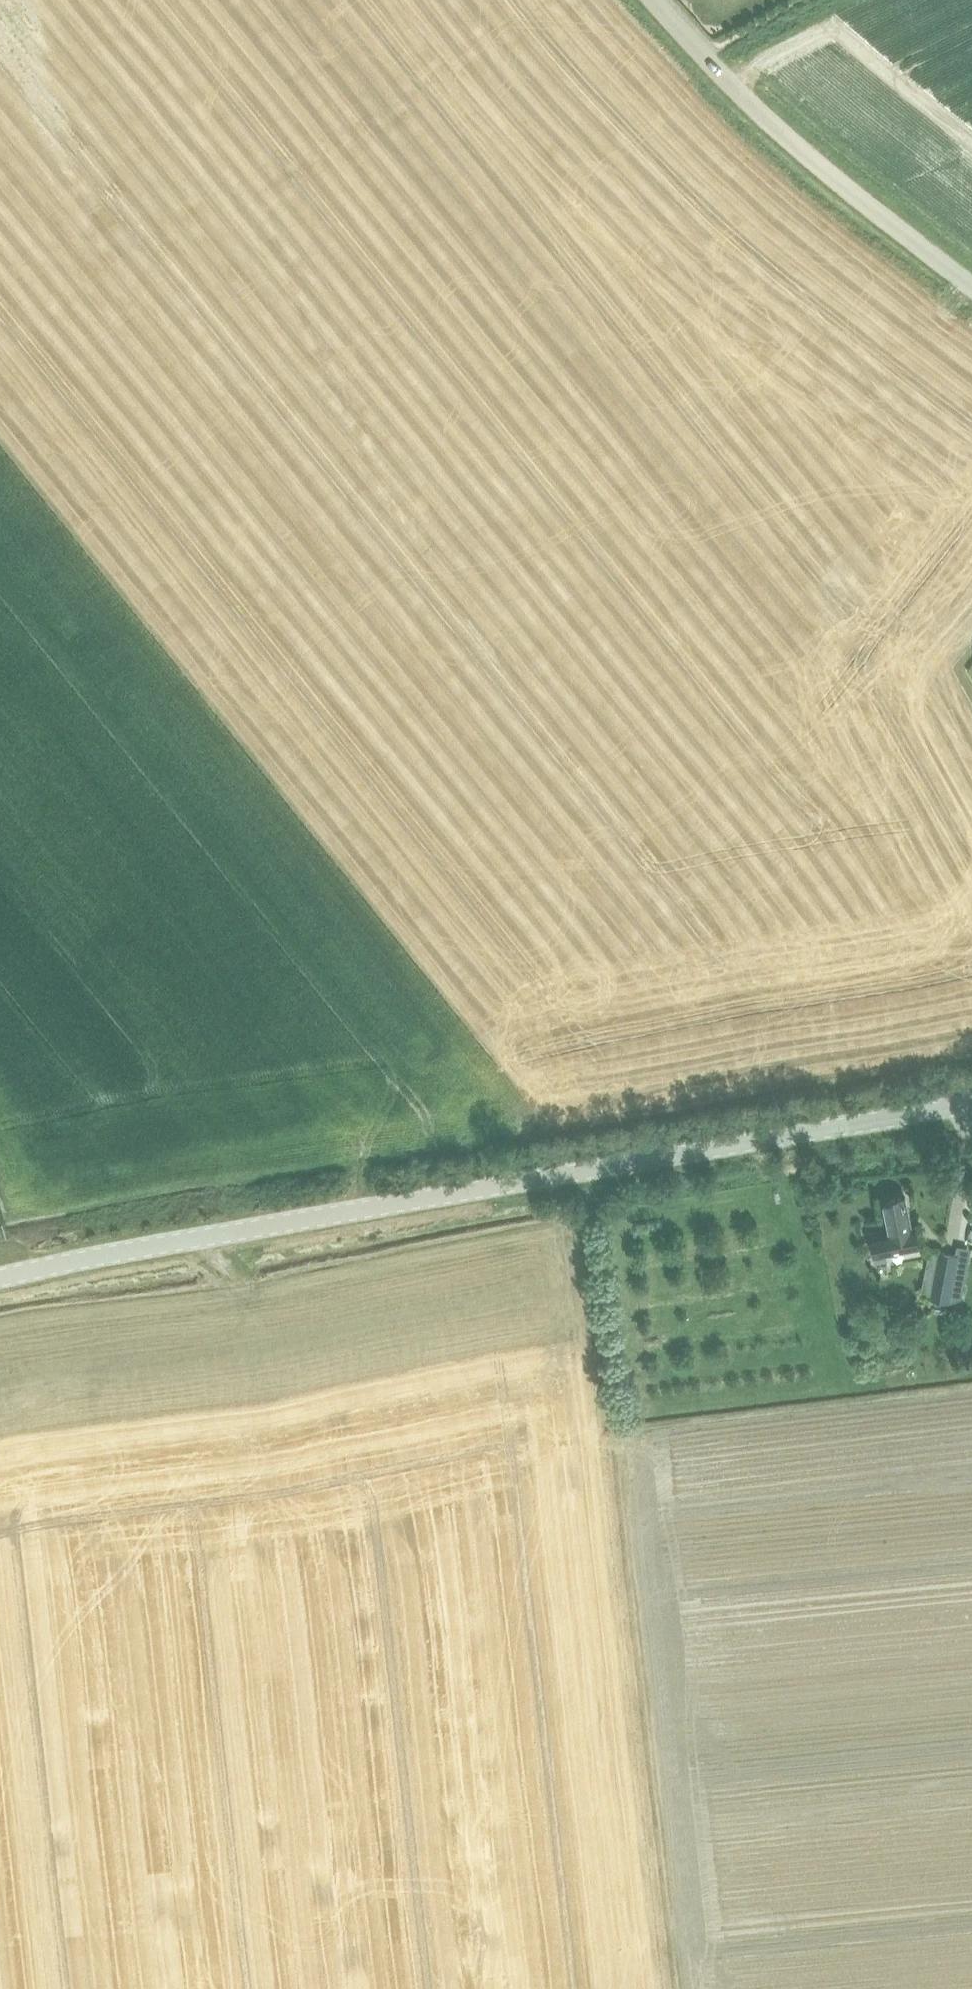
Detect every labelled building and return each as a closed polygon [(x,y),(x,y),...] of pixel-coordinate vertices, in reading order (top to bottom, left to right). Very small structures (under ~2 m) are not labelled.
[(872,1236),(876,1256),(920,1247),(916,1227),(911,1228),(905,1196),(885,1200),(891,1232),(872,1236)] [(926,1268),(924,1280),(934,1282),(931,1297),(950,1301),(959,1255),(940,1251),(936,1270),(926,1268)]
